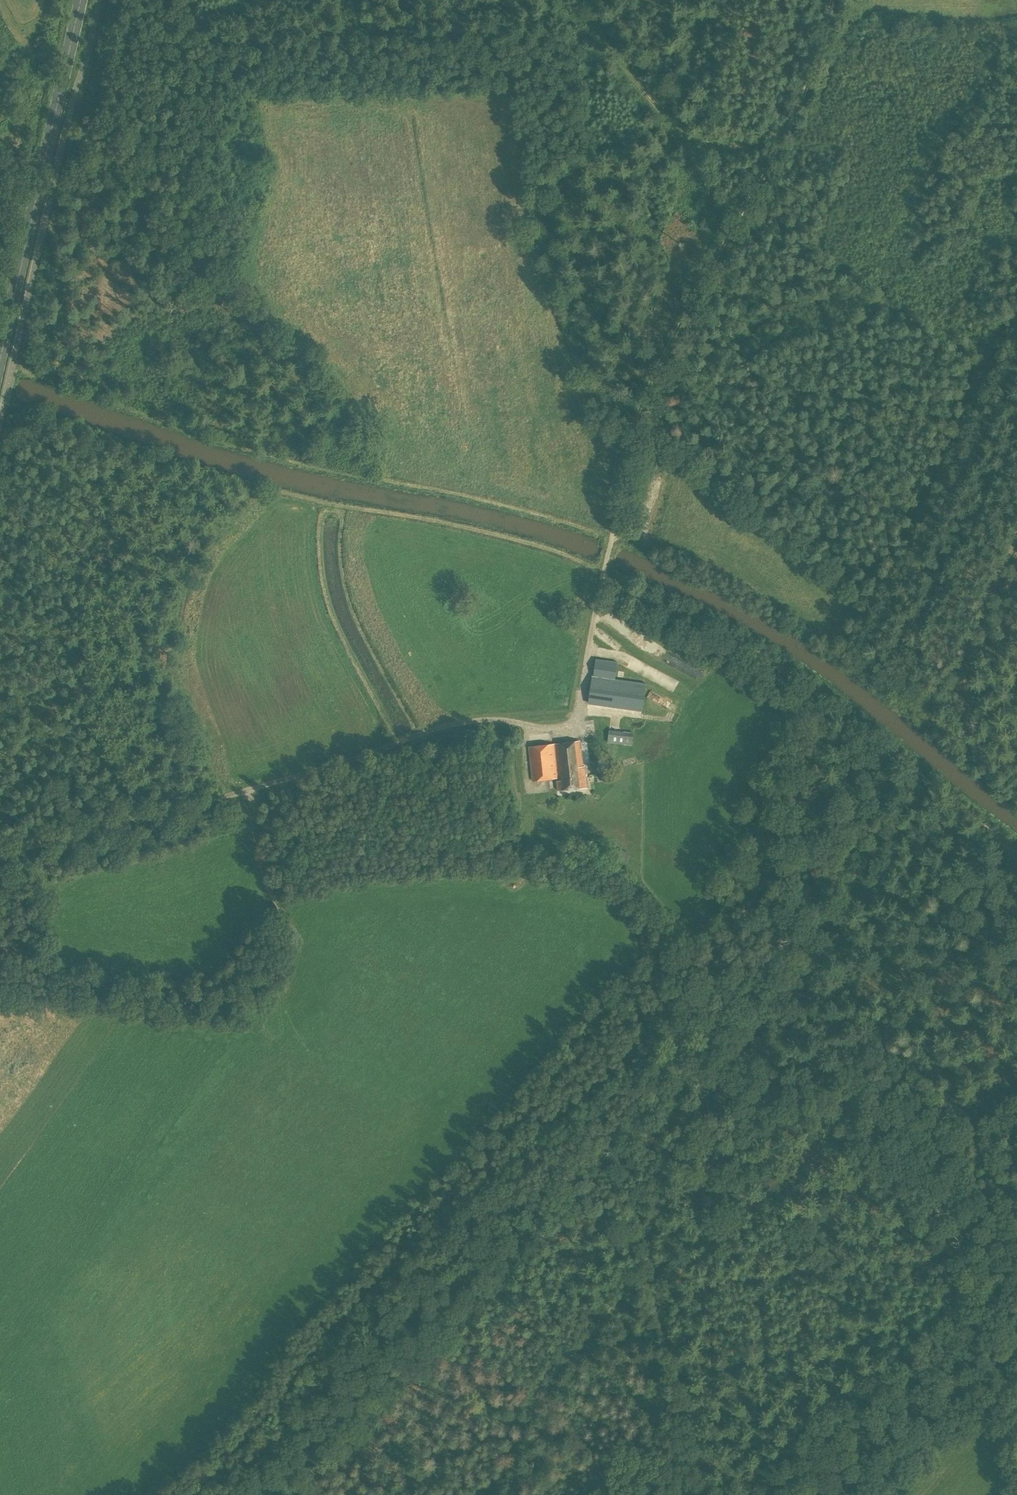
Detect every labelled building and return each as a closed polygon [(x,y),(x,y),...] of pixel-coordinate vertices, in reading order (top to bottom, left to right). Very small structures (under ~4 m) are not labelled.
[(615,639),(610,645),(621,653),(625,647),(615,639)] [(617,680),(620,663),(598,660),(596,677),(595,677),(590,708),(643,716),(648,685),(617,680)] [(632,745),(634,732),(621,731),(609,730),(608,742),(632,745)] [(558,780),(559,790),(586,787),(584,766),(583,766),(580,741),(556,744),(560,780),(558,780)] [(533,781),(558,778),(555,744),(529,747),(533,781)] [(594,769),(606,768),(605,761),(593,762),(594,769)] [(627,852),(624,850),(620,851),(618,855),(619,858),(623,860),(626,859),(628,856),(627,852)]
